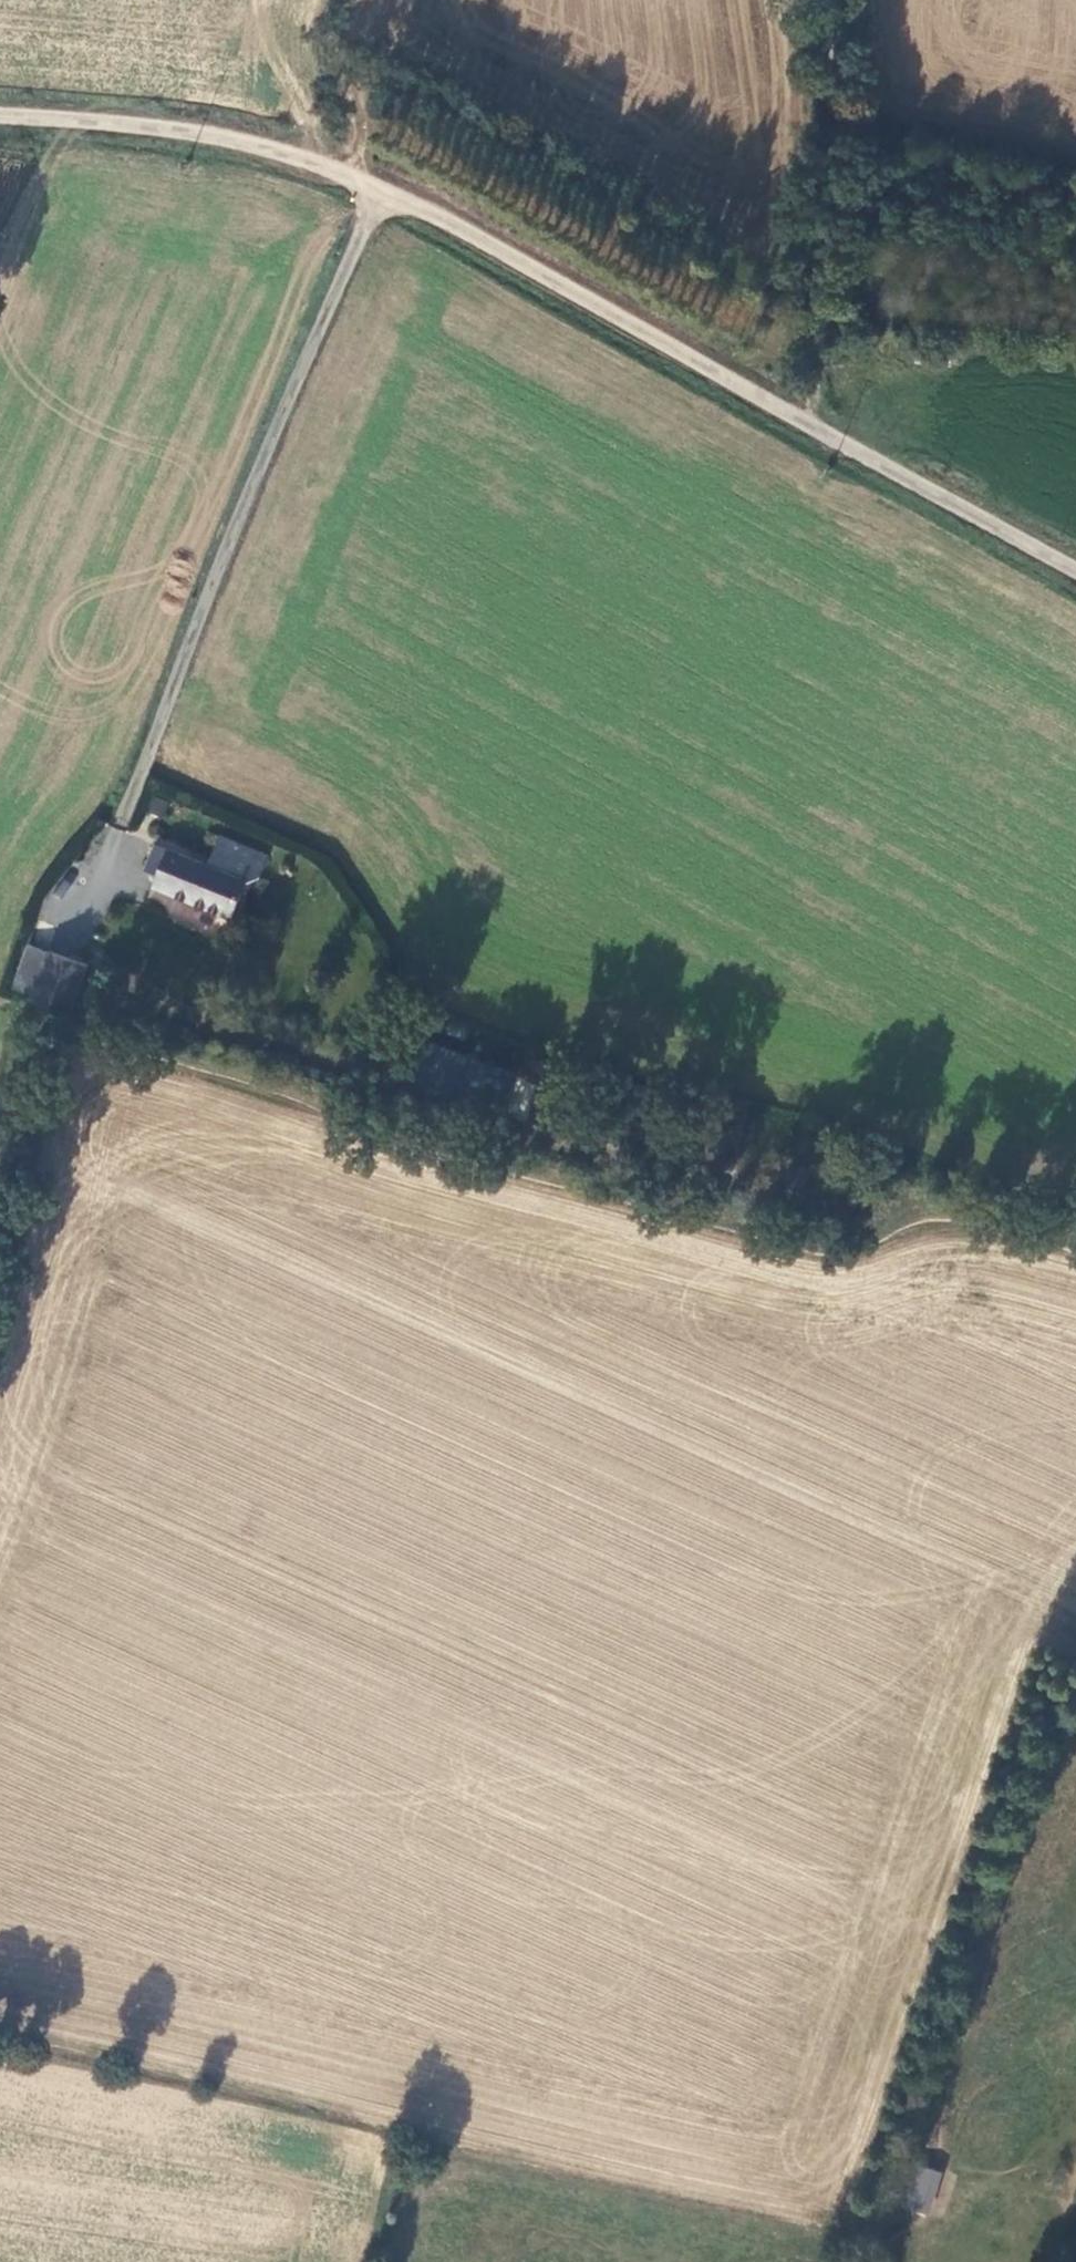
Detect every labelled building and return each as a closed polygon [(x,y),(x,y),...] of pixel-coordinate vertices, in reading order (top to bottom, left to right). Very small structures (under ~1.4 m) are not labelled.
[(155,888),(232,919),(249,881),(256,882),(264,861),(236,847),(240,840),(216,829),(205,863),(156,842),(146,869),(159,876),(155,888)] [(13,987),(34,995),(48,953),(25,948),(13,987)] [(34,1001),(50,1006),(73,1014),(90,965),(49,950),(48,953),(34,995),(34,1001)] [(412,1088),(520,1120),(533,1077),(425,1045),(412,1088)] [(932,2212),(940,2171),(914,2166),(906,2207),(932,2212)]
